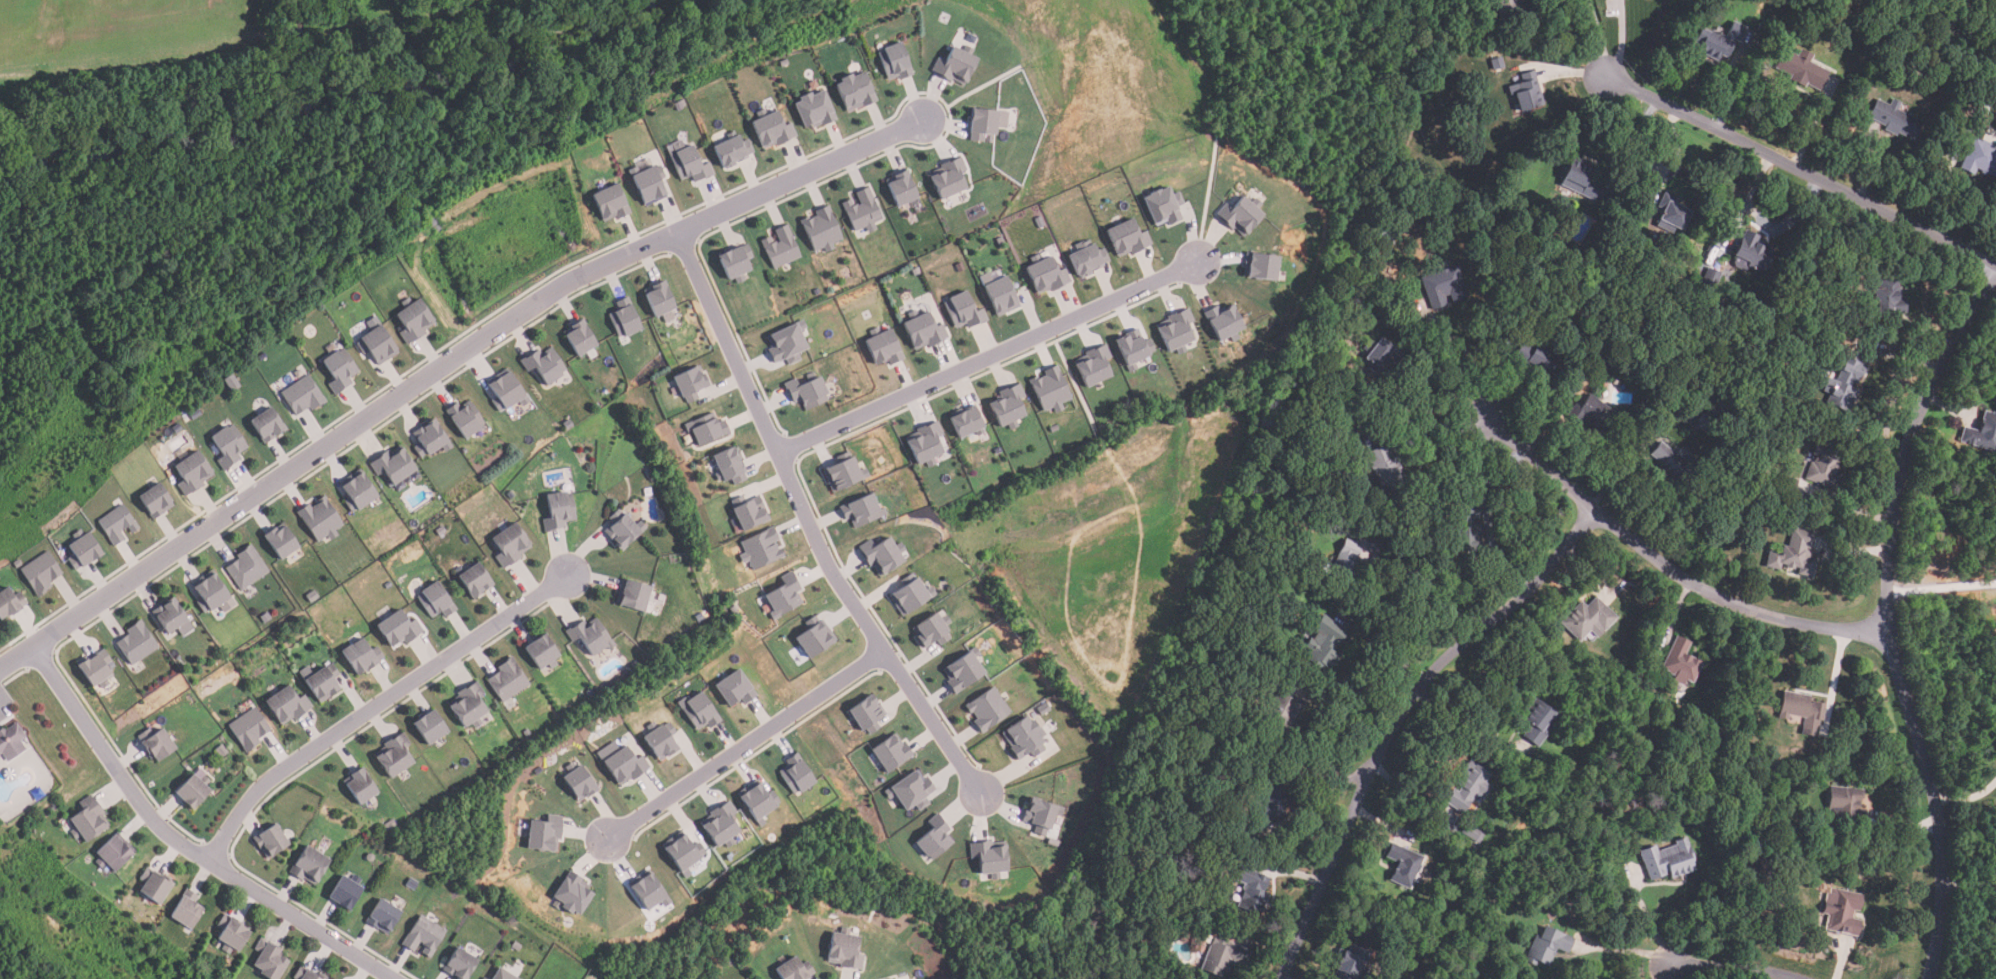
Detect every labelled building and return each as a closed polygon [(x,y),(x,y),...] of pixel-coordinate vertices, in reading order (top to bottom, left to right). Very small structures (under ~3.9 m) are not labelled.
[(1717,61),(1695,51),(1698,44),(1694,42),(1700,28),(1710,32),(1711,29),(1725,36),(1732,21),(1747,28),(1741,43),(1731,38),(1730,41),(1733,43),(1726,57),(1720,55),(1717,61)] [(973,44),(964,40),(967,33),(976,37),(973,44)] [(901,41),(914,75),(900,80),(898,76),(887,80),(877,53),(884,50),(883,48),(901,41)] [(976,59),(963,84),(952,78),(950,82),(937,75),(937,74),(931,71),(937,58),(946,62),(953,48),(976,59)] [(1819,90),(1806,84),(1804,87),(1788,79),(1789,76),(1773,68),(1783,48),(1797,55),(1800,49),(1813,56),(1810,62),(1829,71),(1819,90)] [(1504,68),(1492,70),(1489,59),(1502,56),(1504,68)] [(1517,111),(1512,94),(1509,95),(1506,86),(1520,82),(1518,75),(1533,70),(1543,104),(1517,111)] [(864,72),(877,101),(864,107),(863,105),(847,112),(835,84),(840,82),(839,79),(851,73),(853,77),(864,72)] [(824,90),(837,120),(823,126),(822,124),(813,128),(811,125),(804,128),(794,104),(800,101),(798,97),(810,92),(812,95),(824,90)] [(1995,96),(1988,113),(1980,110),(1988,92),(1995,96)] [(1913,140),(1897,132),(1895,136),(1882,129),(1884,126),(1867,118),(1876,99),(1889,105),(1892,99),(1900,103),(1897,110),(1921,122),(1913,140)] [(682,108),(677,111),(674,103),(683,100),(686,105),(682,107),(682,108)] [(797,136),(792,123),(785,126),(778,110),(766,115),(763,109),(756,112),(758,118),(751,121),(763,149),(776,143),(777,146),(790,140),(789,139),(797,136)] [(1009,112),(972,109),(970,140),(984,141),(985,134),(996,135),(997,127),(1007,128),(1009,112)] [(754,152),(748,139),(742,141),(738,133),(736,134),(734,130),(725,134),(727,139),(712,145),(722,167),(725,166),(726,169),(735,165),(734,163),(748,157),(747,155),(754,152)] [(1989,145),(1995,148),(1995,172),(1993,178),(1975,169),(1972,175),(1958,168),(1973,138),(1981,142),(1982,139),(1990,143),(1989,145)] [(713,174),(709,164),(701,167),(692,145),(684,148),(681,140),(667,146),(669,150),(668,151),(681,180),(691,176),(694,183),(713,174)] [(962,156),(968,170),(962,173),(968,188),(942,200),(930,173),(942,168),(941,165),(962,156)] [(1593,201),(1559,185),(1572,157),(1594,167),(1589,178),(1601,183),(1593,201)] [(667,196),(645,206),(628,170),(637,166),(636,164),(649,158),(652,166),(653,165),(655,169),(660,166),(665,178),(660,180),(667,196)] [(907,170),(919,198),(898,208),(886,180),(907,170)] [(616,183),(630,213),(616,219),(615,216),(603,222),(591,195),(616,183)] [(869,187),(885,219),(876,224),(878,229),(869,234),(866,227),(856,232),(843,204),(851,200),(854,206),(861,203),(856,193),(869,187)] [(1144,198),(1156,225),(1166,220),(1169,225),(1183,219),(1178,207),(1185,204),(1179,191),(1172,194),(1169,187),(1144,198)] [(1681,231),(1657,219),(1662,208),(1656,205),(1663,192),(1678,200),(1676,204),(1691,212),(1681,231)] [(1266,215),(1245,237),(1234,227),(1232,229),(1216,215),(1227,204),(1231,208),(1244,194),(1251,201),(1255,197),(1263,204),(1259,209),(1266,215)] [(828,206),(842,239),(832,243),(835,249),(827,253),(825,248),(814,252),(800,220),(810,217),(811,219),(817,216),(815,211),(828,206)] [(1107,230),(1118,257),(1131,252),(1131,253),(1152,245),(1146,231),(1139,234),(1133,219),(1107,230)] [(787,224),(801,257),(773,269),(760,240),(770,236),(773,243),(779,240),(774,230),(787,224)] [(1756,271),(1732,261),(1746,231),(1760,237),(1759,241),(1768,245),(1766,248),(1774,251),(1765,271),(1758,268),(1756,271)] [(1005,243),(999,245),(997,239),(1002,237),(1005,243)] [(1069,255),(1078,275),(1080,274),(1082,278),(1092,274),(1091,272),(1105,266),(1104,264),(1111,261),(1105,248),(1098,250),(1095,242),(1089,245),(1087,240),(1075,244),(1078,251),(1069,255)] [(718,256),(728,280),(734,277),(737,283),(745,280),(742,274),(752,270),(748,260),(754,257),(748,243),(718,256)] [(1841,261),(1834,260),(1835,248),(1842,249),(1841,261)] [(1281,257),(1247,252),(1243,276),(1278,281),(1281,257)] [(1065,268),(1072,282),(1052,292),(1050,289),(1038,294),(1026,267),(1033,264),(1030,257),(1038,253),(1041,260),(1051,255),(1059,271),(1065,268)] [(965,270),(959,273),(956,265),(962,262),(965,270)] [(1431,310),(1419,278),(1456,265),(1467,296),(1451,302),(1449,295),(1443,297),(1446,305),(1431,310)] [(1716,280),(1705,276),(1709,265),(1720,269),(1716,280)] [(920,274),(914,276),(912,270),(918,267),(920,274)] [(979,277),(998,317),(1021,306),(1007,276),(994,282),(990,273),(979,277)] [(1363,294),(1355,285),(1362,279),(1370,288),(1363,294)] [(1877,314),(1876,301),(1873,301),(1872,288),(1878,288),(1878,280),(1898,279),(1898,287),(1900,287),(1900,298),(1904,298),(1905,313),(1877,314)] [(664,282),(675,309),(670,311),(674,319),(666,322),(662,315),(655,318),(643,291),(664,282)] [(1353,308),(1344,295),(1350,290),(1359,303),(1353,308)] [(966,292),(975,312),(984,309),(989,322),(969,331),(966,325),(956,330),(945,304),(950,301),(949,299),(966,292)] [(419,299),(435,324),(424,331),(426,334),(414,342),(413,341),(407,345),(400,333),(405,329),(395,314),(404,308),(401,302),(408,297),(412,303),(419,299)] [(628,297),(642,329),(625,337),(624,334),(617,337),(607,314),(619,309),(616,302),(628,297)] [(1245,329),(1234,306),(1220,312),(1217,306),(1205,312),(1220,343),(1230,338),(1233,343),(1241,339),(1237,332),(1245,329)] [(1188,308),(1194,321),(1187,324),(1195,341),(1186,346),(1188,351),(1179,355),(1176,350),(1169,353),(1157,325),(1169,320),(1168,317),(1188,308)] [(930,310),(902,322),(915,351),(928,345),(929,347),(949,338),(943,324),(937,327),(930,310)] [(803,319),(766,337),(770,347),(767,349),(774,364),(787,358),(790,365),(801,360),(798,353),(809,348),(801,331),(807,328),(803,319)] [(581,320),(597,345),(578,357),(562,332),(581,320)] [(379,325),(399,353),(378,367),(368,352),(364,354),(356,343),(361,340),(359,339),(379,325)] [(891,329),(905,359),(891,365),(889,360),(876,366),(864,340),(873,336),(870,330),(878,327),(881,333),(891,329)] [(1117,341),(1129,371),(1136,368),(1134,363),(1150,356),(1149,354),(1156,351),(1150,338),(1144,341),(1138,328),(1128,332),(1129,336),(1117,341)] [(1382,379),(1366,367),(1369,363),(1363,359),(1379,338),(1402,355),(1396,364),(1394,362),(1382,379)] [(1544,376),(1525,365),(1523,368),(1511,360),(1523,341),(1534,348),(1535,345),(1556,358),(1544,376)] [(1076,361),(1087,387),(1112,376),(1105,360),(1112,357),(1106,344),(1087,352),(1089,356),(1076,361)] [(550,348),(565,370),(561,373),(562,375),(547,386),(534,368),(528,372),(521,360),(538,348),(541,354),(550,348)] [(345,351),(359,372),(350,379),(352,383),(335,395),(327,385),(334,380),(321,361),(336,351),(339,355),(345,351)] [(1847,413),(1825,403),(1829,394),(1822,391),(1828,378),(1834,380),(1845,356),(1865,365),(1859,380),(1858,380),(1856,384),(1852,383),(1850,387),(1858,390),(1847,413)] [(1029,380),(1042,412),(1053,407),(1055,413),(1063,410),(1060,404),(1071,399),(1057,365),(1044,371),(1046,375),(1039,379),(1038,376),(1029,380)] [(672,377),(681,398),(684,397),(687,404),(698,399),(695,392),(709,386),(703,373),(699,375),(696,367),(672,377)] [(507,369),(530,402),(523,406),(520,401),(506,410),(505,409),(500,413),(491,400),(496,397),(486,383),(507,369)] [(231,393),(222,380),(230,374),(239,387),(231,393)] [(306,374),(279,393),(294,416),(308,407),(310,411),(324,401),(306,374)] [(829,400),(826,395),(829,394),(821,376),(799,386),(796,379),(784,384),(793,403),(801,400),(805,410),(829,400)] [(1019,401),(1026,397),(1019,382),(997,392),(1000,398),(988,403),(999,428),(1007,424),(1009,430),(1017,426),(1014,420),(1025,415),(1019,401)] [(1307,407),(1302,400),(1313,392),(1318,399),(1307,407)] [(1601,431),(1597,428),(1595,430),(1582,420),(1578,425),(1565,416),(1575,403),(1580,406),(1589,394),(1616,413),(1607,425),(1606,424),(1601,431)] [(446,411),(466,440),(482,429),(480,427),(486,423),(470,401),(461,407),(458,403),(446,411)] [(269,407),(248,421),(264,444),(284,430),(269,407)] [(975,407),(984,428),(982,429),(984,433),(976,436),(975,433),(959,440),(948,414),(962,408),(963,412),(975,407)] [(200,415),(191,420),(187,414),(196,409),(200,415)] [(1991,411),(1995,413),(1995,446),(1994,452),(1958,442),(1963,427),(1977,431),(1983,411),(1990,413),(1991,411)] [(729,432),(697,446),(690,430),(687,432),(684,425),(712,412),(717,423),(724,420),(729,432)] [(434,418),(454,447),(446,453),(442,447),(429,456),(428,453),(422,457),(415,447),(420,444),(412,433),(434,418)] [(572,425),(566,429),(562,423),(568,419),(572,425)] [(918,465),(906,438),(917,433),(916,430),(937,420),(943,435),(937,438),(944,454),(934,458),(936,464),(927,468),(925,462),(918,465)] [(181,429),(174,434),(170,428),(177,424),(181,429)] [(232,425),(247,448),(238,454),(241,459),(223,471),(217,461),(222,457),(209,437),(225,426),(227,429),(232,425)] [(1058,430),(1051,433),(1049,428),(1056,425),(1058,430)] [(1678,486),(1656,469),(1660,463),(1649,455),(1659,441),(1671,450),(1674,446),(1682,453),(1679,457),(1692,467),(1678,486)] [(1834,491),(1803,479),(1810,461),(1812,462),(1815,455),(1812,454),(1816,443),(1842,453),(1838,463),(1834,462),(1833,464),(1836,465),(1833,473),(1840,475),(1834,491)] [(1382,493),(1366,453),(1387,444),(1392,458),(1396,457),(1403,476),(1400,477),(1403,485),(1382,493)] [(418,470),(394,486),(384,472),(377,476),(369,464),(388,451),(391,456),(403,447),(418,470)] [(733,447),(712,456),(718,472),(713,474),(717,483),(722,481),(723,483),(731,479),(733,485),(746,480),(743,473),(745,472),(743,465),(741,466),(738,459),(741,458),(739,452),(736,454),(733,447)] [(196,450),(212,475),(201,482),(204,485),(184,498),(176,485),(182,481),(172,466),(196,450)] [(869,477),(832,494),(821,470),(838,462),(836,458),(849,452),(851,458),(853,457),(859,471),(865,469),(869,477)] [(360,470),(379,498),(353,515),(344,501),(349,498),(339,484),(360,470)] [(650,482),(645,475),(649,473),(654,480),(650,482)] [(157,483),(137,497),(152,521),(173,506),(157,483)] [(506,495),(510,491),(515,496),(510,500),(506,495)] [(570,493),(576,520),(564,523),(565,528),(545,532),(542,520),(549,518),(545,496),(563,492),(564,494),(570,493)] [(887,515),(856,529),(851,517),(845,520),(840,508),(872,494),(879,509),(883,507),(887,515)] [(297,512),(317,543),(327,537),(330,541),(338,536),(335,531),(344,525),(325,496),(317,501),(319,503),(311,508),(309,505),(297,512)] [(741,534),(731,510),(759,496),(763,504),(755,508),(757,511),(763,507),(769,521),(741,534)] [(95,521),(122,503),(139,528),(131,533),(127,527),(120,532),(125,538),(113,547),(95,521)] [(1457,552),(1457,543),(1447,543),(1447,529),(1457,529),(1456,504),(1478,503),(1479,519),(1473,519),(1473,525),(1481,525),(1482,551),(1457,552)] [(1730,518),(1720,511),(1724,505),(1734,511),(1730,518)] [(647,528),(620,551),(603,531),(613,523),(608,518),(618,509),(623,515),(624,514),(634,525),(640,520),(647,528)] [(514,522),(490,538),(499,553),(494,557),(502,570),(522,557),(520,554),(531,547),(514,522)] [(264,536),(280,561),(299,548),(285,526),(276,532),(274,529),(264,536)] [(753,570),(748,560),(741,563),(738,556),(744,553),(739,542),(772,527),(778,540),(774,542),(777,550),(780,548),(784,556),(753,570)] [(1810,578),(1797,575),(1798,569),(1793,567),(1793,570),(1783,568),(1784,565),(1780,564),(1779,570),(1764,566),(1768,549),(1780,552),(1782,545),(1787,546),(1791,528),(1814,533),(1811,549),(1806,548),(1805,551),(1807,551),(1808,553),(1807,559),(1814,560),(1810,578)] [(86,532),(102,555),(82,568),(81,567),(75,571),(67,559),(72,555),(66,546),(74,541),(70,535),(79,529),(82,535),(86,532)] [(890,537),(895,546),(901,543),(906,551),(900,554),(905,562),(879,577),(872,565),(869,567),(858,547),(871,540),(875,546),(890,537)] [(1350,588),(1326,577),(1345,538),(1361,546),(1354,561),(1351,559),(1350,562),(1360,567),(1350,588)] [(251,544),(270,572),(241,592),(225,569),(238,560),(235,555),(251,544)] [(46,550),(18,569),(37,598),(52,588),(48,583),(62,574),(46,550)] [(20,565),(15,568),(11,563),(17,559),(20,565)] [(456,577),(477,562),(494,586),(473,600),(456,577)] [(212,569),(236,605),(223,613),(219,607),(210,613),(208,610),(203,613),(196,603),(200,600),(189,584),(212,569)] [(935,595),(902,616),(889,596),(903,587),(899,581),(912,573),(916,579),(917,578),(926,591),(931,588),(935,595)] [(651,588),(643,614),(614,605),(622,579),(651,588)] [(803,604),(773,621),(769,614),(773,612),(764,596),(795,579),(801,590),(797,593),(803,604)] [(436,582),(456,611),(446,618),(442,612),(431,619),(416,596),(436,582)] [(6,615),(0,619),(0,592),(7,587),(12,596),(18,592),(27,604),(7,618),(6,615)] [(319,598),(310,604),(305,596),(314,590),(319,598)] [(1578,642),(1559,623),(1581,601),(1586,606),(1595,597),(1617,617),(1603,632),(1595,625),(1578,642)] [(172,598),(193,629),(181,637),(175,629),(167,635),(151,612),(172,598)] [(735,615),(730,609),(734,606),(738,613),(735,615)] [(375,625),(400,609),(409,622),(416,618),(425,632),(406,644),(404,640),(391,648),(375,625)] [(263,624),(259,618),(267,613),(271,619),(263,624)] [(704,619),(697,622),(694,617),(701,613),(704,619)] [(938,613),(912,629),(925,649),(937,641),(941,646),(951,640),(947,633),(949,632),(946,626),(952,623),(946,614),(941,618),(938,613)] [(1321,671),(1304,659),(1309,652),(1303,648),(1310,638),(1312,639),(1317,632),(1312,628),(1322,614),(1347,632),(1337,646),(1335,645),(1333,647),(1337,649),(1334,654),(1338,656),(1328,670),(1323,667),(1321,671)] [(609,651),(606,647),(592,656),(580,637),(572,641),(565,631),(584,619),(586,622),(596,616),(616,646),(609,651)] [(822,620),(836,640),(809,658),(797,639),(810,631),(805,623),(815,616),(819,622),(822,620)] [(139,620),(158,648),(131,666),(115,643),(128,635),(125,630),(139,620)] [(1270,631),(1276,635),(1270,644),(1263,639),(1270,631)] [(524,648),(545,635),(560,657),(554,660),(557,665),(551,669),(548,664),(539,670),(524,648)] [(1692,683),(1660,668),(1675,635),(1690,642),(1685,654),(1702,662),(1692,683)] [(340,652),(362,637),(371,651),(377,646),(385,658),(357,677),(340,652)] [(976,648),(943,671),(950,680),(947,682),(956,695),(986,674),(976,659),(981,655),(976,648)] [(76,664),(92,688),(95,686),(99,691),(109,684),(107,680),(112,676),(105,666),(111,662),(103,650),(88,660),(86,657),(76,664)] [(511,657),(529,685),(502,703),(487,680),(499,672),(497,668),(504,663),(503,662),(511,657)] [(635,671),(631,664),(636,661),(640,667),(635,671)] [(299,672),(320,704),(341,691),(334,679),(340,675),(333,664),(326,669),(325,668),(313,676),(307,667),(299,672)] [(714,686),(739,669),(758,696),(745,705),(741,700),(729,708),(714,686)] [(476,681),(484,694),(478,698),(487,713),(479,719),(482,724),(474,729),(471,725),(464,729),(448,704),(460,696),(458,693),(476,681)] [(265,702),(288,686),(297,698),(305,693),(315,707),(295,721),(293,718),(282,725),(265,702)] [(965,706),(994,687),(1012,713),(981,733),(974,723),(978,720),(973,713),(970,715),(965,706)] [(589,700),(585,693),(591,689),(595,695),(589,700)] [(1286,736),(1261,722),(1279,690),(1290,696),(1292,692),(1306,700),(1286,736)] [(1816,737),(1800,734),(1803,718),(1788,715),(1787,720),(1777,718),(1782,690),(1809,695),(1808,703),(1812,704),(1812,702),(1825,704),(1822,721),(1819,720),(1816,737)] [(698,731),(678,703),(689,696),(691,699),(702,691),(722,721),(711,729),(707,724),(698,731)] [(871,695),(844,713),(849,720),(851,718),(861,732),(866,729),(869,735),(878,728),(875,722),(886,714),(880,705),(877,707),(875,704),(877,703),(871,695)] [(1537,748),(1521,736),(1529,725),(1520,718),(1534,698),(1559,717),(1537,748)] [(1051,710),(1042,716),(1037,708),(1046,702),(1051,710)] [(228,726),(256,707),(271,730),(258,739),(260,744),(247,753),(228,726)] [(433,711),(448,733),(426,747),(412,725),(433,711)] [(1027,716),(1001,733),(1019,760),(1031,752),(1034,757),(1045,750),(1042,745),(1045,743),(1042,739),(1047,736),(1042,728),(1040,729),(1034,720),(1031,722),(1027,716)] [(643,738),(659,762),(667,756),(668,758),(679,750),(671,737),(677,733),(670,722),(664,726),(663,725),(658,728),(654,722),(647,727),(651,733),(643,738)] [(6,763),(0,754),(0,730),(3,728),(4,730),(16,723),(25,737),(19,741),(25,751),(6,763)] [(175,750),(156,762),(153,757),(150,760),(139,744),(141,743),(137,737),(149,729),(153,735),(161,729),(175,750)] [(526,738),(522,733),(527,729),(531,735),(526,738)] [(402,732),(411,745),(404,749),(414,765),(390,780),(373,754),(385,747),(383,744),(402,732)] [(915,757),(887,775),(870,750),(895,734),(903,745),(906,743),(915,757)] [(1649,755),(1640,752),(1645,738),(1654,742),(1649,755)] [(627,747),(636,761),(643,757),(651,770),(632,782),(631,780),(619,788),(597,754),(615,742),(620,751),(627,747)] [(221,758),(215,750),(221,745),(228,754),(221,758)] [(796,753),(817,783),(801,794),(799,791),(793,795),(778,772),(787,766),(784,761),(796,753)] [(582,765),(599,791),(588,798),(587,796),(579,802),(562,778),(569,773),(565,767),(574,761),(578,768),(582,765)] [(1463,815),(1445,802),(1454,789),(1459,792),(1462,788),(1455,783),(1470,761),(1491,775),(1485,783),(1492,788),(1481,804),(1474,799),(1463,815)] [(544,772),(538,776),(534,771),(540,767),(544,772)] [(361,768),(379,794),(360,807),(342,781),(361,768)] [(884,792),(917,770),(924,780),(927,777),(936,790),(925,797),(930,804),(918,811),(914,806),(906,812),(894,795),(889,799),(884,792)] [(1258,821),(1254,806),(1267,802),(1261,777),(1282,772),(1285,784),(1282,785),(1287,805),(1284,806),(1286,814),(1258,821)] [(192,811),(173,794),(192,774),(199,780),(204,775),(210,781),(204,787),(209,792),(192,811)] [(757,780),(736,794),(759,828),(765,824),(762,818),(777,808),(775,806),(780,803),(772,792),(767,795),(757,780)] [(1644,792),(1631,799),(1628,793),(1641,787),(1644,792)] [(1866,825),(1832,822),(1833,811),(1828,810),(1831,787),(1865,790),(1864,799),(1862,798),(1862,804),(1860,804),(1859,810),(1867,810),(1866,825)] [(89,793),(76,801),(80,807),(66,816),(72,826),(67,830),(73,840),(79,835),(82,840),(107,824),(100,813),(102,812),(89,793)] [(1648,800),(1633,807),(1630,801),(1645,794),(1648,800)] [(1046,836),(1048,829),(1051,830),(1056,815),(1062,817),(1064,809),(1031,797),(1027,807),(1029,808),(1027,812),(1033,814),(1032,817),(1026,815),(1024,821),(1037,826),(1035,833),(1046,836)] [(728,800),(736,813),(730,818),(740,833),(731,838),(735,844),(727,849),(723,844),(716,848),(699,823),(712,815),(710,812),(728,800)] [(1657,813),(1640,822),(1636,815),(1653,806),(1657,813)] [(953,843),(933,860),(930,856),(927,859),(914,843),(932,828),(927,822),(937,813),(951,830),(946,835),(953,843)] [(562,816),(548,814),(547,823),(530,822),(527,850),(555,853),(557,839),(561,839),(562,824),(561,824),(562,816)] [(395,826),(387,831),(383,825),(391,820),(395,826)] [(275,822),(289,844),(266,858),(260,849),(259,849),(251,837),(275,822)] [(1479,844),(1462,833),(1467,824),(1485,835),(1479,844)] [(133,851),(112,871),(104,863),(99,868),(93,861),(98,856),(93,852),(115,831),(133,851)] [(662,845),(683,880),(691,875),(687,869),(700,860),(699,858),(705,854),(698,843),(692,847),(682,832),(662,845)] [(1650,879),(1640,850),(1657,844),(1659,850),(1677,843),(1676,840),(1686,836),(1695,860),(1693,861),(1696,869),(1671,878),(1669,872),(1650,879)] [(1058,847),(1048,844),(1050,838),(1060,841),(1058,847)] [(970,860),(968,843),(991,841),(991,843),(1005,842),(1008,872),(1000,873),(1000,880),(992,881),(991,875),(980,876),(978,859),(970,860)] [(1409,889),(1389,880),(1398,861),(1386,856),(1392,841),(1424,856),(1409,889)] [(306,843),(332,858),(315,885),(303,877),(301,880),(288,872),(306,843)] [(1765,868),(1755,868),(1755,855),(1765,855),(1765,868)] [(1253,913),(1235,905),(1244,884),(1235,880),(1242,864),(1270,877),(1263,893),(1269,895),(1261,913),(1255,910),(1253,913)] [(171,882),(157,904),(145,896),(143,898),(135,892),(142,881),(137,878),(145,867),(159,877),(161,875),(171,882)] [(648,870),(627,884),(646,912),(659,903),(664,909),(671,904),(648,870)] [(591,896),(578,916),(572,912),(570,914),(561,908),(563,905),(553,898),(570,871),(582,879),(581,880),(590,886),(586,892),(591,896)] [(362,887),(348,909),(328,896),(343,873),(351,878),(354,874),(361,878),(358,884),(362,887)] [(415,890),(406,885),(411,877),(419,882),(415,890)] [(1857,935),(1827,929),(1829,921),(1827,920),(1829,914),(1823,912),(1829,886),(1863,894),(1859,911),(1854,910),(1853,917),(1861,919),(1857,935)] [(202,908),(189,929),(167,915),(184,887),(197,895),(192,902),(202,908)] [(402,910),(387,934),(366,920),(381,897),(402,910)] [(1471,916),(1465,914),(1467,907),(1474,909),(1471,916)] [(447,929),(429,958),(421,953),(425,946),(422,944),(423,943),(420,941),(413,951),(401,943),(421,912),(447,929)] [(249,931),(237,951),(232,948),(228,954),(219,948),(223,943),(215,938),(221,928),(215,925),(223,913),(228,916),(229,915),(235,919),(234,921),(249,931)] [(1549,965),(1538,960),(1536,964),(1531,962),(1530,963),(1524,960),(1536,933),(1540,935),(1545,923),(1575,937),(1568,952),(1557,948),(1549,965)] [(833,931),(827,961),(840,963),(840,966),(855,969),(855,967),(862,969),(865,955),(856,954),(860,936),(833,931)] [(1221,977),(1201,968),(1212,943),(1209,943),(1212,937),(1213,938),(1214,934),(1248,949),(1242,963),(1231,958),(1229,963),(1230,963),(1227,972),(1223,971),(1221,977)] [(287,960),(276,978),(269,978),(258,972),(260,970),(251,965),(258,951),(253,949),(260,938),(278,948),(275,953),(287,960)] [(1493,949),(1483,947),(1485,939),(1495,942),(1493,949)] [(517,951),(510,946),(514,940),(521,944),(517,951)] [(1366,959),(1358,978),(1332,978),(1337,967),(1332,964),(1339,947),(1349,951),(1352,943),(1372,952),(1368,960),(1366,959)] [(478,958),(465,978),(458,978),(441,969),(456,945),(478,958)] [(782,978),(806,978),(816,973),(808,960),(801,964),(795,955),(775,967),(782,978)] [(733,960),(728,964),(725,960),(730,956),(733,960)] [(328,977),(327,978),(296,978),(292,977),(300,965),(316,975),(318,971),(328,977)] [(499,965),(521,978),(489,978),(499,965)]
